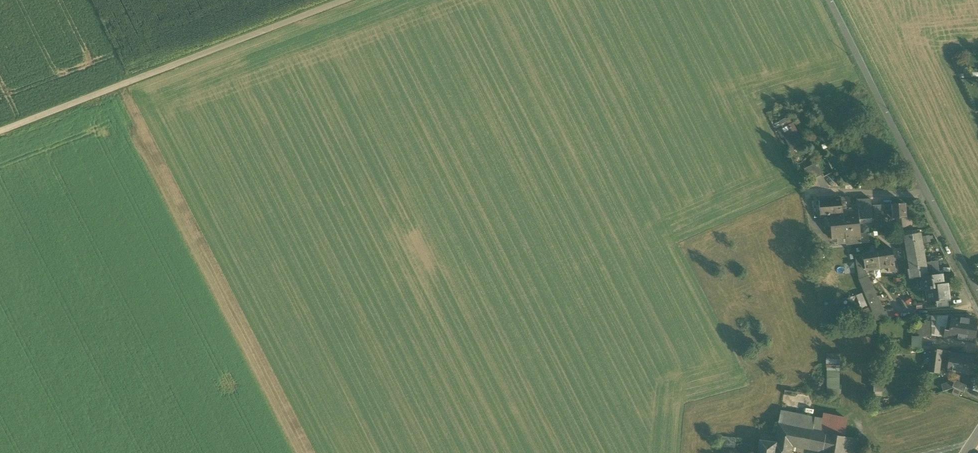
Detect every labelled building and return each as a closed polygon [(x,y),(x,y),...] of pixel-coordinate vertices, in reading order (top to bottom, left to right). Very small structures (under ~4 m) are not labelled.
[(791,120),(781,125),(783,129),(786,127),(787,129),(794,125),(791,120)] [(778,132),(783,129),(781,125),(779,122),(773,125),(777,133),(779,132),(778,132)] [(785,137),(793,154),(802,150),(800,147),(804,145),(794,125),(787,129),(786,127),(783,129),(778,132),(779,132),(782,138),(785,137)] [(864,160),(861,153),(854,157),(858,163),(864,160)] [(817,163),(811,166),(816,178),(822,175),(817,163)] [(810,181),(816,178),(811,166),(804,169),(810,181)] [(826,217),(830,217),(830,214),(844,213),(843,211),(841,197),(822,198),(823,217),(826,217)] [(857,203),(857,210),(859,209),(859,220),(872,218),(873,218),(872,206),(871,206),(871,199),(857,199),(857,203)] [(893,204),(877,206),(879,218),(889,217),(890,219),(894,219),(893,204)] [(898,219),(899,228),(912,226),(912,217),(906,217),(905,204),(893,204),(894,219),(898,219)] [(860,224),(859,220),(859,209),(857,210),(846,211),(843,211),(844,213),(845,225),(860,224)] [(845,225),(844,213),(830,214),(830,217),(831,228),(832,239),(837,239),(842,238),(843,244),(846,244),(846,238),(845,225)] [(860,230),(860,224),(845,225),(846,238),(846,244),(860,243),(860,239),(861,239),(860,234),(860,230)] [(897,232),(905,271),(908,270),(908,269),(910,269),(904,235),(904,231),(897,232)] [(904,235),(910,269),(926,266),(921,233),(904,235)] [(860,239),(860,243),(869,242),(869,241),(868,234),(860,234),(861,239),(860,239)] [(892,249),(877,252),(880,269),(895,266),(892,249)] [(866,271),(880,269),(877,252),(863,254),(865,271),(866,271)] [(858,272),(865,271),(863,254),(855,255),(858,272)] [(928,276),(926,266),(910,269),(908,269),(908,270),(909,278),(920,277),(928,276)] [(868,275),(866,271),(865,271),(858,272),(859,278),(860,281),(874,316),(884,312),(878,296),(877,297),(868,275)] [(926,289),(928,302),(936,301),(948,300),(949,300),(948,284),(943,284),(942,274),(928,276),(920,277),(922,290),(926,289)] [(936,301),(937,308),(949,307),(948,300),(936,301)] [(874,316),(876,321),(889,319),(887,312),(884,312),(874,316)] [(932,335),(939,336),(939,334),(939,325),(945,326),(945,318),(933,317),(933,324),(932,330),(932,335)] [(945,337),(973,341),(976,321),(953,318),(952,332),(946,331),(945,337)] [(911,349),(922,349),(922,336),(911,337),(911,349)] [(939,373),(941,359),(942,351),(932,349),(929,371),(939,373)] [(951,352),(942,351),(941,359),(949,360),(950,353),(951,352)] [(974,356),(950,353),(949,360),(947,371),(972,374),(974,356)] [(827,369),(839,369),(840,354),(826,354),(827,369)] [(839,369),(827,369),(826,394),(839,394),(839,369)] [(977,392),(977,380),(971,378),(970,389),(977,392)] [(874,380),(875,392),(884,392),(884,380),(874,380)] [(952,387),(964,392),(966,387),(965,386),(955,381),(952,387)] [(943,392),(952,389),(950,382),(941,385),(943,392)] [(961,392),(954,388),(951,394),(959,397),(961,392)] [(779,424),(776,443),(775,452),(791,452),(792,446),(808,449),(812,430),(787,425),(789,413),(781,411),(779,424)] [(812,430),(813,430),(815,418),(789,413),(787,425),(812,430)] [(825,415),(824,419),(823,426),(845,430),(846,418),(825,415)] [(844,436),(845,430),(823,426),(824,419),(815,418),(813,430),(826,433),(844,436)] [(812,430),(808,449),(823,452),(826,433),(813,430),(812,430)] [(823,452),(846,452),(849,437),(844,436),(826,433),(823,452)] [(722,446),(735,447),(736,438),(723,437),(722,446)] [(849,437),(846,452),(855,452),(857,439),(849,437)] [(776,443),(760,440),(758,452),(775,452),(776,443)]
